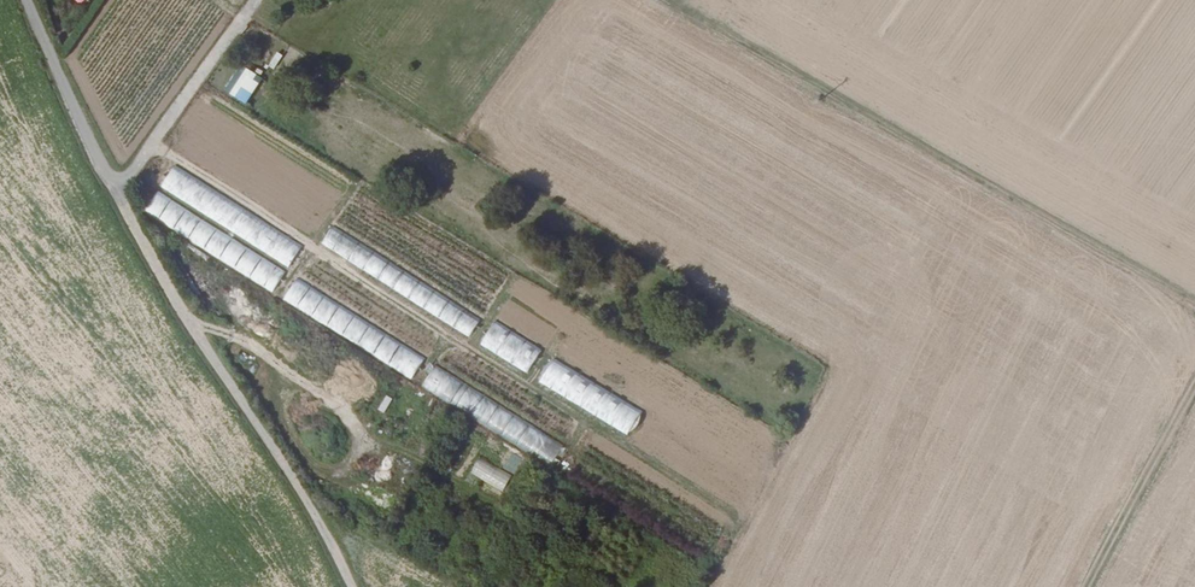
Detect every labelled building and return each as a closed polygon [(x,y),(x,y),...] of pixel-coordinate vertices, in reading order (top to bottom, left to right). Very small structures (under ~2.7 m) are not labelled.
[(224,92),(246,103),(260,75),(237,64),(224,92)] [(158,190),(289,265),(303,242),(171,167),(158,190)] [(285,269),(155,192),(142,213),(273,290),(285,269)] [(330,227),(319,244),(469,336),(480,319),(330,227)] [(413,376),(424,357),(292,282),(281,301),(413,376)] [(529,371),(540,347),(490,324),(479,347),(529,371)] [(432,368),(421,386),(550,464),(561,445),(432,368)] [(385,413),(391,397),(384,394),(378,410),(385,413)]
